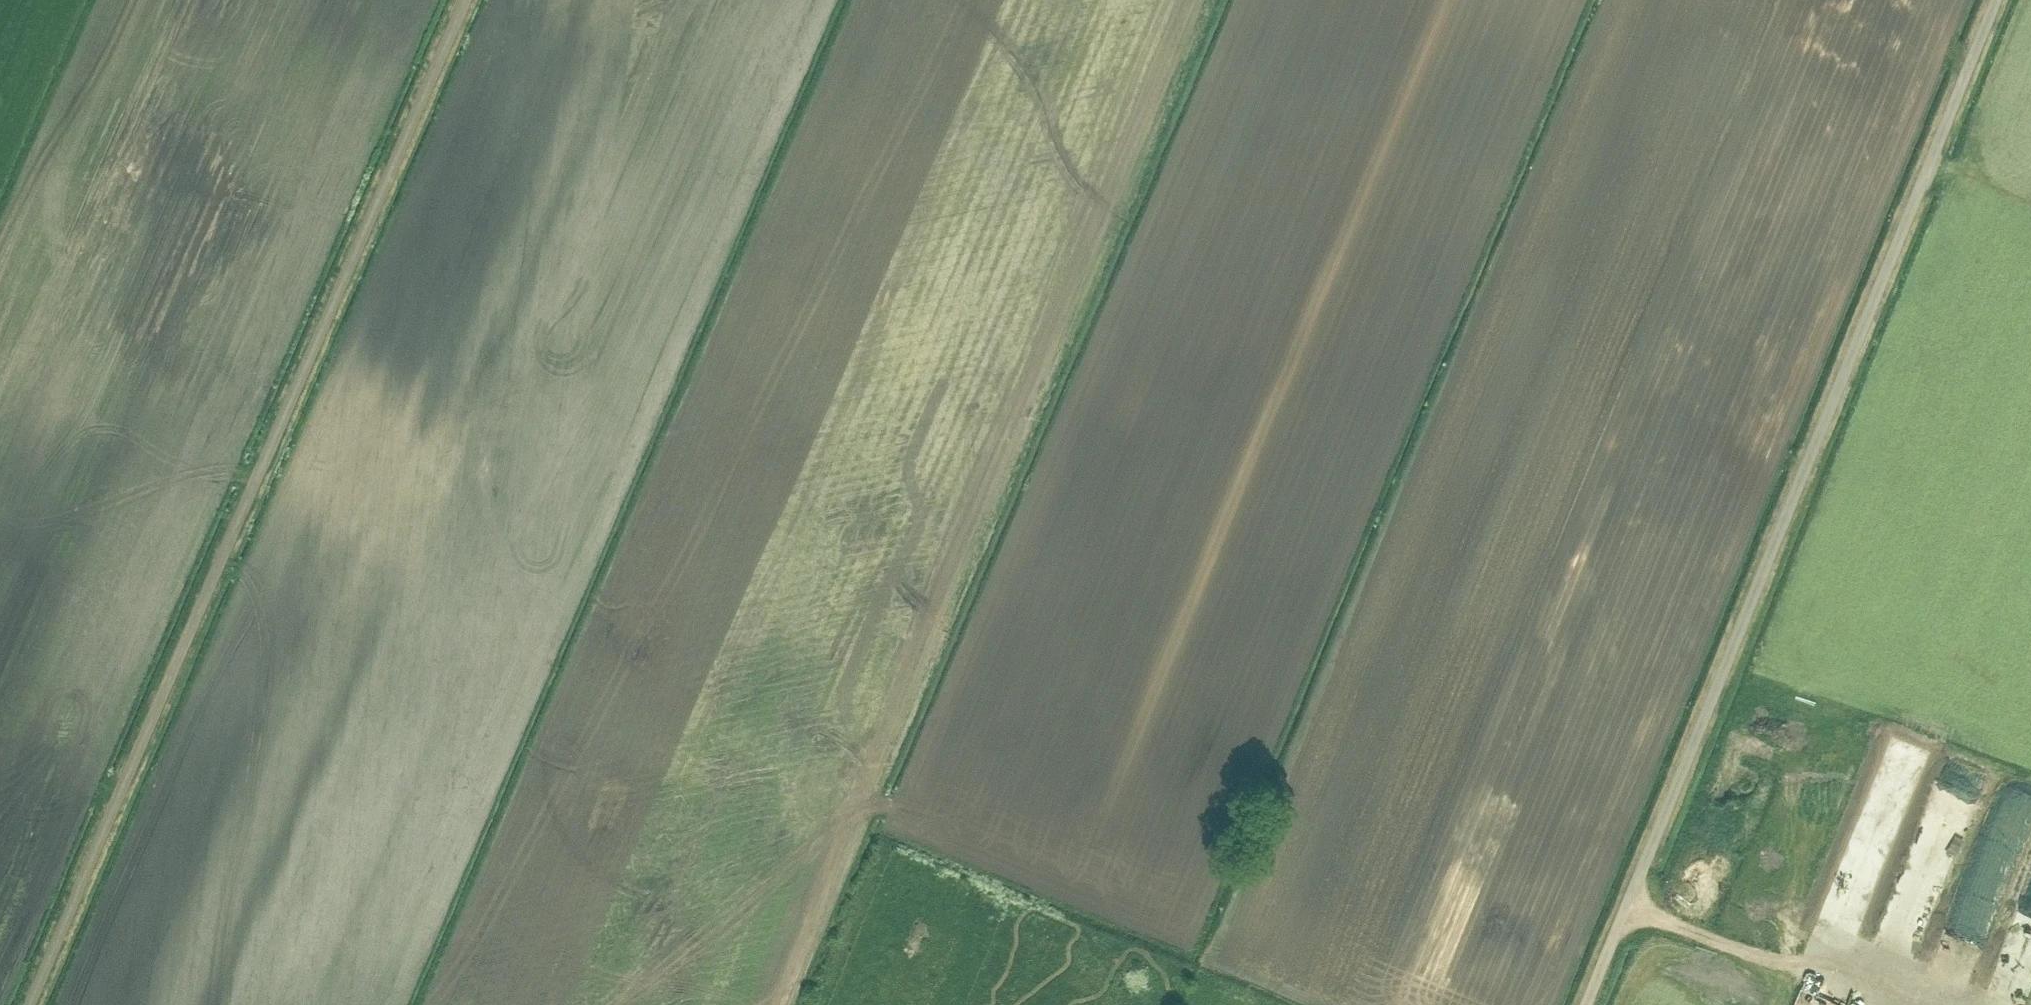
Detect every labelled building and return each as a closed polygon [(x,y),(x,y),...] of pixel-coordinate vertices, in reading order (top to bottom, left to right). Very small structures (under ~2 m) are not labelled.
[(2009,953),(2030,961),(2030,893),(2009,953)]
